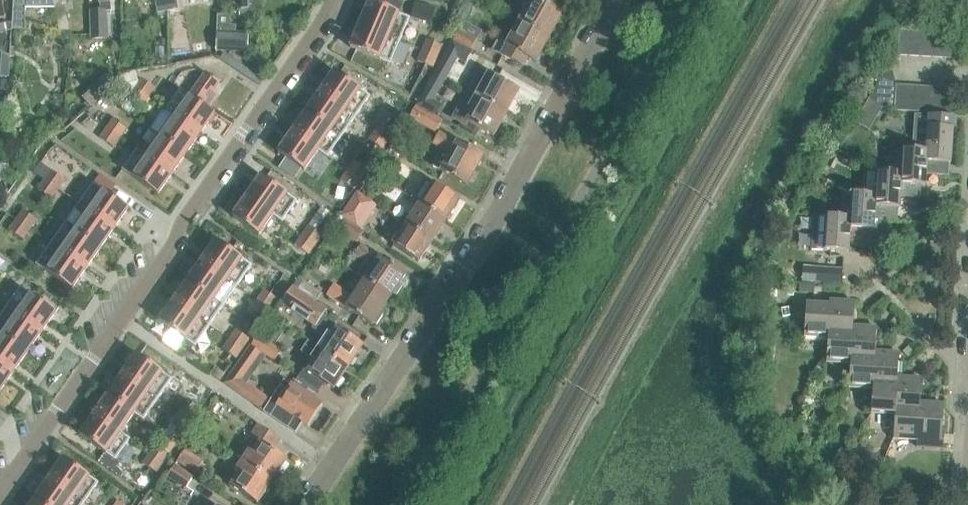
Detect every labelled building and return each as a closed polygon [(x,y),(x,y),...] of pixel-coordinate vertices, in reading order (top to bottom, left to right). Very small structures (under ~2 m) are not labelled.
[(1,53),(9,57),(12,23),(6,24),(2,0),(0,0),(0,52),(1,53)] [(54,4),(53,0),(14,0),(12,29),(23,29),(25,8),(44,5),(44,6),(54,4)] [(89,11),(90,40),(108,39),(107,12),(112,11),(110,0),(97,0),(97,4),(99,4),(100,10),(89,11)] [(167,11),(177,9),(175,0),(154,0),(156,13),(167,11)] [(239,10),(240,10),(240,16),(254,17),(255,10),(256,10),(256,0),(239,0),(239,10)] [(519,21),(548,37),(562,13),(554,8),(558,0),(530,0),(519,21)] [(369,1),(359,26),(388,38),(399,43),(409,19),(397,13),(380,6),(369,1)] [(415,2),(411,17),(431,22),(435,8),(415,2)] [(177,9),(167,11),(170,33),(181,31),(177,9)] [(229,25),(230,15),(217,14),(215,49),(246,51),(248,33),(235,32),(235,26),(229,25)] [(59,32),(68,30),(66,16),(57,18),(59,32)] [(506,46),(501,56),(520,67),(526,57),(534,62),(548,37),(519,21),(505,45),(506,46)] [(359,26),(350,46),(390,64),(399,43),(388,38),(359,26)] [(459,30),(452,41),(470,51),(477,40),(459,30)] [(897,55),(909,56),(910,31),(898,31),(897,55)] [(909,56),(921,56),(922,32),(910,31),(909,56)] [(921,56),(933,57),(934,32),(922,32),(921,56)] [(933,57),(945,58),(946,33),(934,32),(933,57)] [(946,33),(945,58),(957,58),(958,34),(946,33)] [(426,39),(422,50),(438,57),(442,46),(426,39)] [(463,64),(470,51),(452,41),(445,54),(463,64)] [(422,50),(421,52),(417,61),(433,68),(438,57),(422,50)] [(405,86),(411,73),(396,66),(390,80),(405,86)] [(338,75),(350,83),(355,76),(344,68),(338,75)] [(480,69),(467,92),(505,114),(518,91),(518,90),(480,69)] [(334,72),(319,92),(346,111),(355,117),(369,97),(360,90),(338,75),(334,72)] [(196,88),(190,96),(209,110),(218,97),(212,92),(219,82),(206,73),(202,79),(197,75),(191,84),(196,88)] [(894,110),(895,86),(892,73),(883,73),(868,100),(882,110),(894,110)] [(108,74),(82,97),(90,107),(116,84),(108,74)] [(443,74),(430,99),(455,112),(468,86),(443,74)] [(141,78),(135,88),(148,98),(155,88),(141,78)] [(895,86),(894,110),(906,111),(908,86),(895,86)] [(908,86),(906,111),(918,111),(920,87),(908,86)] [(930,112),(932,87),(920,87),(918,111),(930,112)] [(942,112),(944,88),(932,87),(930,112),(942,112)] [(142,108),(148,98),(135,88),(128,98),(142,108)] [(944,88),(942,112),(954,113),(955,88),(944,88)] [(180,89),(165,110),(174,116),(201,135),(215,114),(209,110),(190,96),(180,89)] [(319,92),(306,112),(332,131),(341,137),(355,117),(346,111),(319,92)] [(461,103),(452,118),(461,123),(457,129),(475,139),(480,129),(493,136),(505,114),(467,92),(461,103)] [(442,120),(437,117),(419,107),(416,105),(409,118),(435,133),(442,120)] [(855,122),(869,130),(877,116),(863,108),(855,122)] [(165,110),(150,130),(159,137),(186,156),(201,135),(174,116),(165,110)] [(306,112),(292,132),(318,150),(327,156),(341,137),(332,131),(306,112)] [(105,129),(119,139),(127,128),(113,118),(105,129)] [(389,140),(396,130),(382,121),(375,130),(389,140)] [(926,162),(927,162),(927,167),(940,168),(940,163),(950,163),(952,128),(928,126),(926,150),(927,150),(926,162)] [(113,147),(119,139),(105,129),(100,138),(113,147)] [(382,150),(389,140),(375,130),(368,140),(382,150)] [(292,132),(277,152),(286,158),(301,169),(304,171),(318,150),(292,132)] [(439,132),(432,145),(441,150),(432,166),(441,171),(465,184),(481,156),(439,132)] [(159,137),(145,157),(171,176),(186,156),(159,137)] [(900,184),(901,184),(900,197),(914,198),(915,185),(925,185),(926,176),(927,167),(927,162),(926,162),(927,150),(926,150),(902,148),(901,160),(900,174),(900,184)] [(135,151),(122,169),(131,176),(158,195),(171,176),(145,157),(142,155),(135,151)] [(395,173),(402,163),(391,156),(384,165),(395,173)] [(286,158),(279,167),(294,178),(301,169),(286,158)] [(875,207),(874,220),(897,222),(898,208),(899,208),(900,197),(901,184),(900,184),(900,174),(901,160),(889,159),(888,173),(876,172),(875,196),(875,207)] [(354,160),(347,170),(361,180),(368,170),(354,160)] [(44,180),(58,190),(65,180),(40,163),(33,173),(44,180)] [(941,177),(942,168),(940,168),(927,167),(926,176),(941,177)] [(838,174),(829,168),(825,175),(834,181),(838,174)] [(354,190),(361,180),(347,170),(340,180),(354,190)] [(262,176),(247,196),(273,215),(281,221),(297,201),(262,176)] [(381,194),(388,184),(376,177),(370,187),(381,194)] [(51,199),(58,190),(44,180),(37,189),(51,199)] [(93,183),(79,203),(114,228),(129,208),(103,190),(93,183)] [(433,184),(420,205),(444,221),(458,200),(433,184)] [(874,231),(874,220),(875,207),(875,196),(840,193),(839,218),(850,218),(849,228),(850,228),(849,242),(872,244),(873,231),(874,231)] [(247,196),(233,216),(258,235),(273,215),(247,196)] [(934,199),(934,207),(946,208),(946,199),(934,199)] [(79,203),(65,223),(75,230),(101,248),(114,228),(79,203)] [(431,242),(444,221),(420,205),(406,225),(431,242)] [(354,206),(346,219),(364,231),(366,233),(375,219),(354,206)] [(30,229),(37,220),(22,210),(16,219),(30,229)] [(364,231),(346,219),(341,216),(334,226),(339,229),(338,230),(358,242),(364,231)] [(848,253),(849,242),(850,228),(849,228),(850,218),(839,218),(814,216),(812,250),(848,253)] [(23,239),(30,229),(16,219),(9,229),(23,239)] [(65,223),(51,242),(87,268),(101,248),(75,230),(65,223)] [(417,263),(431,242),(406,225),(392,246),(417,263)] [(302,236),(315,245),(322,234),(309,226),(302,236)] [(905,235),(891,234),(890,243),(905,244),(905,235)] [(302,236),(301,238),(296,245),(309,254),(315,245),(302,236)] [(216,240),(201,260),(228,279),(238,286),(252,265),(242,258),(216,240)] [(51,242),(36,264),(72,289),(87,268),(51,242)] [(378,258),(359,245),(353,255),(365,262),(355,277),(362,283),(388,300),(405,274),(379,256),(378,258)] [(201,260),(187,280),(214,299),(224,306),(238,286),(228,279),(201,260)] [(782,269),(768,267),(766,279),(781,281),(782,269)] [(841,269),(817,268),(816,280),(840,281),(841,269)] [(187,280),(173,300),(200,319),(209,326),(224,306),(214,299),(187,280)] [(303,280),(297,291),(315,303),(321,292),(303,280)] [(774,281),(769,281),(763,281),(762,292),(773,293),(774,281)] [(371,325),(388,300),(362,283),(352,298),(333,285),(327,295),(345,307),(345,308),(371,325)] [(813,285),(799,284),(798,292),(812,293),(813,285)] [(20,286),(6,307),(15,314),(42,333),(57,312),(30,293),(20,286)] [(325,336),(318,347),(348,367),(362,345),(356,341),(333,326),(335,324),(324,317),(323,314),(326,310),(315,303),(297,291),(292,288),(281,304),(314,326),(315,329),(325,336)] [(271,309),(278,299),(264,290),(257,299),(271,309)] [(264,319),(271,309),(257,299),(250,309),(264,319)] [(173,300),(159,321),(171,329),(179,335),(195,346),(209,326),(200,319),(173,300)] [(829,300),(829,304),(807,302),(805,335),(830,337),(831,329),(853,332),(853,327),(854,327),(855,302),(829,300)] [(0,315),(0,333),(1,334),(28,353),(42,333),(15,314),(6,307),(0,315)] [(333,326),(356,341),(359,337),(336,322),(335,324),(333,326)] [(828,362),(851,363),(852,363),(852,355),(877,357),(877,353),(878,353),(879,329),(854,327),(853,327),(853,332),(831,329),(830,337),(828,362)] [(175,351),(184,339),(179,335),(171,329),(162,342),(175,351)] [(243,350),(250,340),(236,330),(229,339),(243,350)] [(14,373),(28,353),(1,334),(0,333),(0,363),(14,373)] [(274,361),(281,350),(262,338),(255,349),(261,353),(274,361)] [(236,359),(243,350),(229,339),(222,349),(236,359)] [(774,363),(775,346),(765,345),(763,362),(774,363)] [(252,347),(226,385),(260,408),(268,397),(250,385),(243,380),(261,353),(255,349),(252,347)] [(333,388),(348,367),(318,347),(304,368),(333,388)] [(850,387),(874,389),(875,380),(899,382),(899,378),(900,378),(901,354),(878,353),(877,353),(877,357),(852,355),(852,363),(851,363),(850,387)] [(137,355),(123,375),(148,393),(158,400),(172,380),(137,355)] [(819,377),(825,364),(820,362),(814,374),(819,377)] [(14,373),(0,363),(0,392),(14,373)] [(123,375),(109,395),(134,413),(144,420),(158,400),(148,393),(123,375)] [(872,413),(895,414),(896,406),(921,407),(921,402),(922,402),(923,379),(900,378),(899,378),(899,382),(875,380),(874,389),(872,413)] [(271,402),(264,412),(295,433),(302,422),(308,427),(322,405),(313,399),(292,385),(284,379),(270,401),(271,402)] [(109,395),(95,415),(120,433),(134,413),(109,395)] [(921,407),(896,406),(895,414),(893,437),(918,439),(917,446),(944,448),(945,430),(943,430),(944,403),(922,402),(921,402),(921,407)] [(184,403),(177,413),(191,423),(198,413),(184,403)] [(191,423),(177,413),(170,423),(184,433),(191,423)] [(95,415),(80,435),(116,460),(118,458),(127,445),(130,440),(120,433),(95,415)] [(260,427),(238,459),(240,460),(270,481),(285,459),(272,449),(279,439),(257,424),(260,427)] [(156,444),(149,453),(163,463),(170,454),(156,444)] [(194,475),(204,461),(185,449),(176,464),(194,475)] [(163,463),(149,453),(142,463),(156,473),(163,463)] [(97,461),(118,476),(126,465),(119,460),(116,465),(102,454),(97,461)] [(62,460),(48,480),(73,498),(82,504),(97,484),(88,478),(62,460)] [(232,470),(238,474),(230,486),(255,503),(270,481),(240,460),(232,470)] [(185,489),(193,476),(175,464),(166,477),(185,489)] [(34,500),(41,504),(82,504),(73,498),(48,480),(34,500)]
